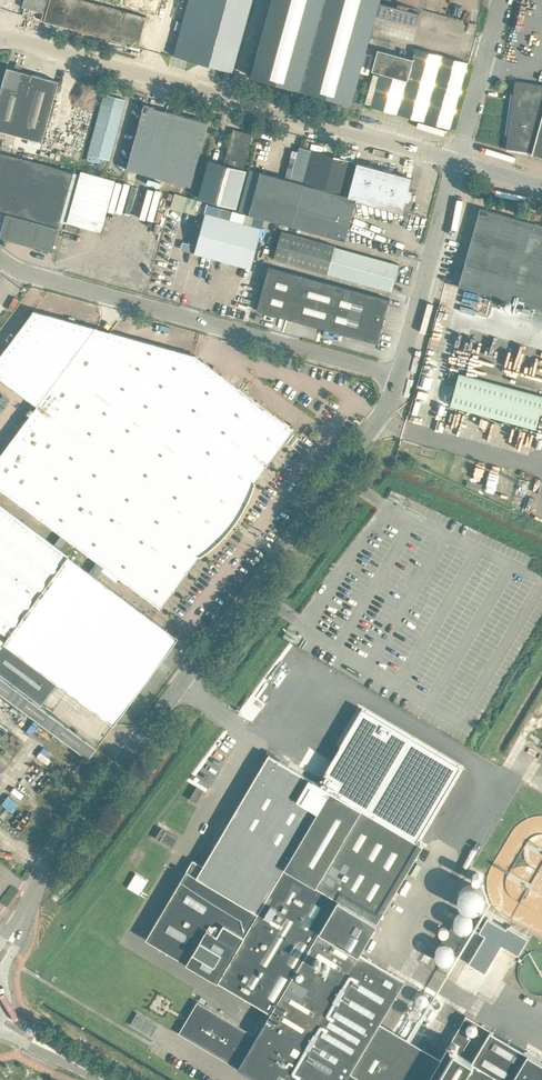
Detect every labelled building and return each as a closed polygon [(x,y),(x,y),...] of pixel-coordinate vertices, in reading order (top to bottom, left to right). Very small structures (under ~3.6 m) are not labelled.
[(89,0),(24,0),(22,7),(23,7),(44,12),(42,20),(138,46),(146,16),(89,0)] [(251,0),(189,0),(174,55),(232,71),(235,60),(251,0)] [(251,76),(351,103),(360,72),(368,74),(373,54),(366,52),(376,15),(416,26),(419,14),(389,6),(379,3),(380,0),(272,0),(263,33),(251,76)] [(450,128),(468,62),(416,48),(413,58),(378,49),(375,60),(372,70),(380,73),(371,106),(450,128)] [(56,92),(59,81),(20,70),(21,67),(16,65),(15,69),(7,67),(0,93),(0,130),(42,141),(56,92)] [(516,81),(516,80),(515,80),(514,93),(509,135),(508,135),(506,149),(507,149),(507,147),(528,150),(528,151),(533,152),(532,154),(541,157),(541,84),(516,81)] [(110,160),(123,110),(126,99),(105,93),(102,104),(88,154),(110,160)] [(197,165),(209,122),(144,104),(141,115),(127,169),(191,186),(197,165)] [(209,159),(199,197),(237,207),(247,170),(243,169),(253,134),(234,129),(224,164),(209,159)] [(353,173),(356,162),(312,150),(303,183),(347,196),(353,173)] [(74,172),(1,152),(0,157),(0,212),(59,228),(74,172)] [(408,188),(411,178),(357,163),(348,196),(357,198),(402,210),(405,200),(409,201),(410,198),(414,199),(416,193),(412,192),(412,190),(408,188)] [(345,240),(357,198),(348,196),(347,196),(303,183),(261,171),(249,214),(345,240)] [(175,193),(171,208),(197,215),(204,217),(208,205),(208,202),(201,201),(175,193)] [(184,243),(182,249),(195,252),(251,267),(264,219),(208,205),(204,217),(197,246),(190,244),(184,243)] [(459,286),(541,309),(541,225),(480,208),(475,226),(473,233),(463,270),(462,275),(459,285),(459,286)] [(534,221),(536,214),(526,211),(524,218),(534,221)] [(0,212),(0,232),(1,232),(0,235),(0,236),(52,251),(59,228),(0,212)] [(399,264),(335,247),(335,246),(282,231),(274,259),(328,274),(328,273),(392,290),(391,291),(392,291),(399,264)] [(378,343),(390,299),(269,266),(257,310),(378,343)] [(250,497),(253,489),(255,485),(256,481),(256,482),(255,481),(294,428),(195,355),(96,327),(34,310),(0,356),(0,377),(37,405),(0,456),(0,488),(160,608),(200,555),(201,556),(205,553),(210,549),(216,544),(220,541),(223,538),(227,533),(226,533),(220,528),(235,508),(241,512),(242,513),(243,511),(245,508),(246,505),(248,501),(250,497)] [(450,406),(536,429),(541,407),(541,395),(459,373),(450,406)] [(392,489),(387,498),(397,503),(401,494),(392,489)] [(0,504),(0,647),(69,555),(0,504)] [(114,724),(179,637),(69,555),(0,647),(0,673),(42,704),(58,682),(114,724)] [(288,628),(283,637),(292,643),(297,634),(288,628)] [(89,758),(97,748),(0,676),(0,692),(89,758)] [(146,938),(218,981),(271,1012),(262,1028),(258,1025),(254,1034),(198,1001),(179,1032),(259,1079),(366,1079),(350,1071),(405,979),(359,952),(423,844),(416,841),(460,766),(362,708),(340,746),(379,769),(357,806),(318,783),(269,754),(203,865),(193,859),(146,938)] [(197,802),(204,790),(197,786),(190,798),(197,802)] [(455,821),(453,820),(442,814),(439,820),(452,827),(455,821)] [(172,847),(179,837),(162,827),(156,837),(172,847)] [(482,891),(481,887),(479,883),(476,881),(471,880),(468,880),(465,881),(463,882),(461,884),(460,886),(459,891),(460,895),(462,898),(465,901),(469,902),(471,902),(474,901),(478,899),(481,896),(481,893),(482,891)] [(486,935),(469,963),(485,972),(502,944),(518,954),(528,937),(508,925),(506,928),(488,917),(479,931),(486,935)] [(452,926),(443,941),(456,949),(466,934),(452,926)] [(425,953),(421,959),(427,963),(431,957),(425,953)] [(528,1052),(466,1015),(428,1079),(541,1079),(541,1060),(528,1052)]
